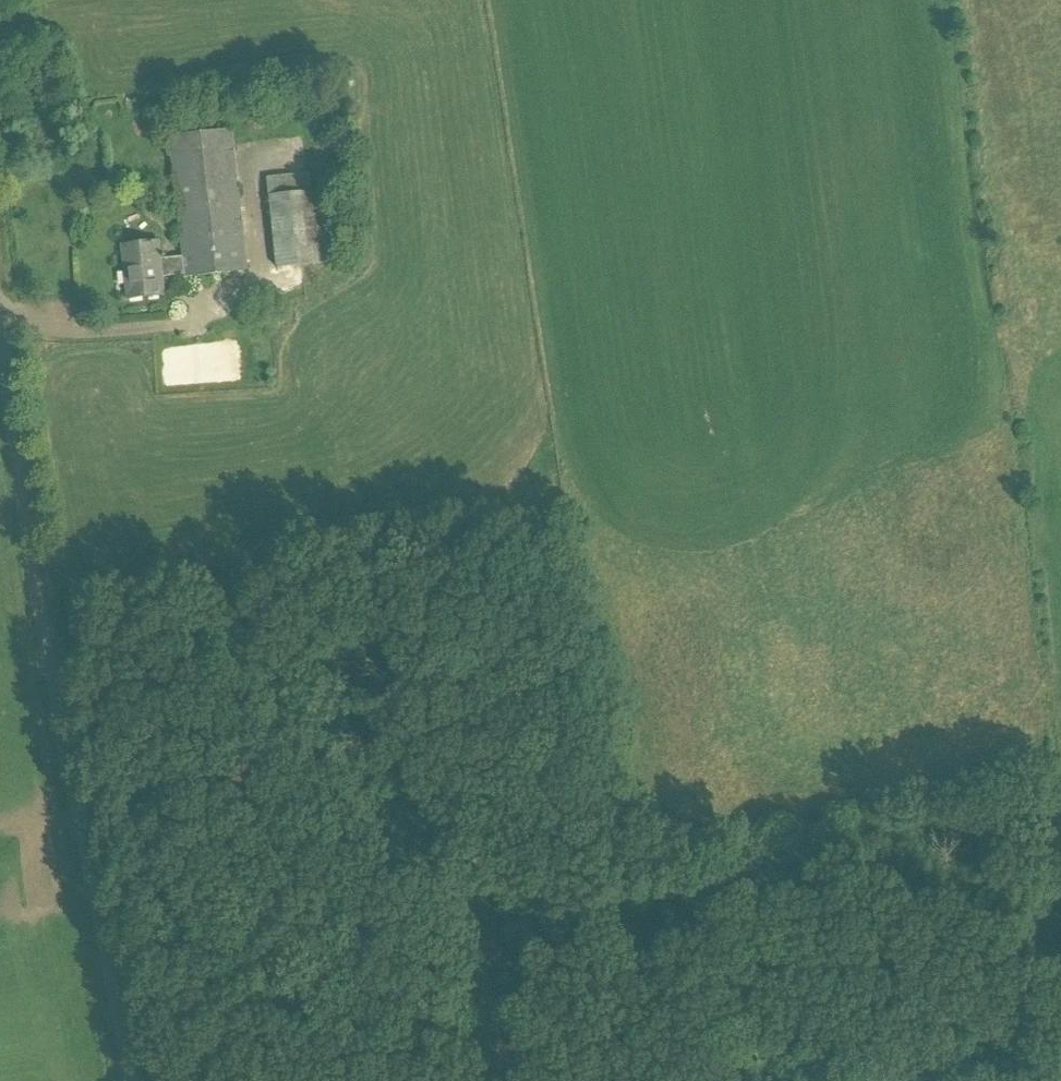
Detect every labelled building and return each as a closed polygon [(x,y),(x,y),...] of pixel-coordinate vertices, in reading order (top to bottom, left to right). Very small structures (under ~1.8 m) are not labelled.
[(168,137),(182,256),(183,256),(185,275),(185,277),(249,271),(233,129),(168,137)] [(267,176),(269,195),(277,268),(344,262),(334,189),(312,191),(310,172),(267,176)] [(183,256),(182,256),(159,259),(158,243),(124,246),(129,299),(163,295),(162,277),(185,275),(183,256)]
